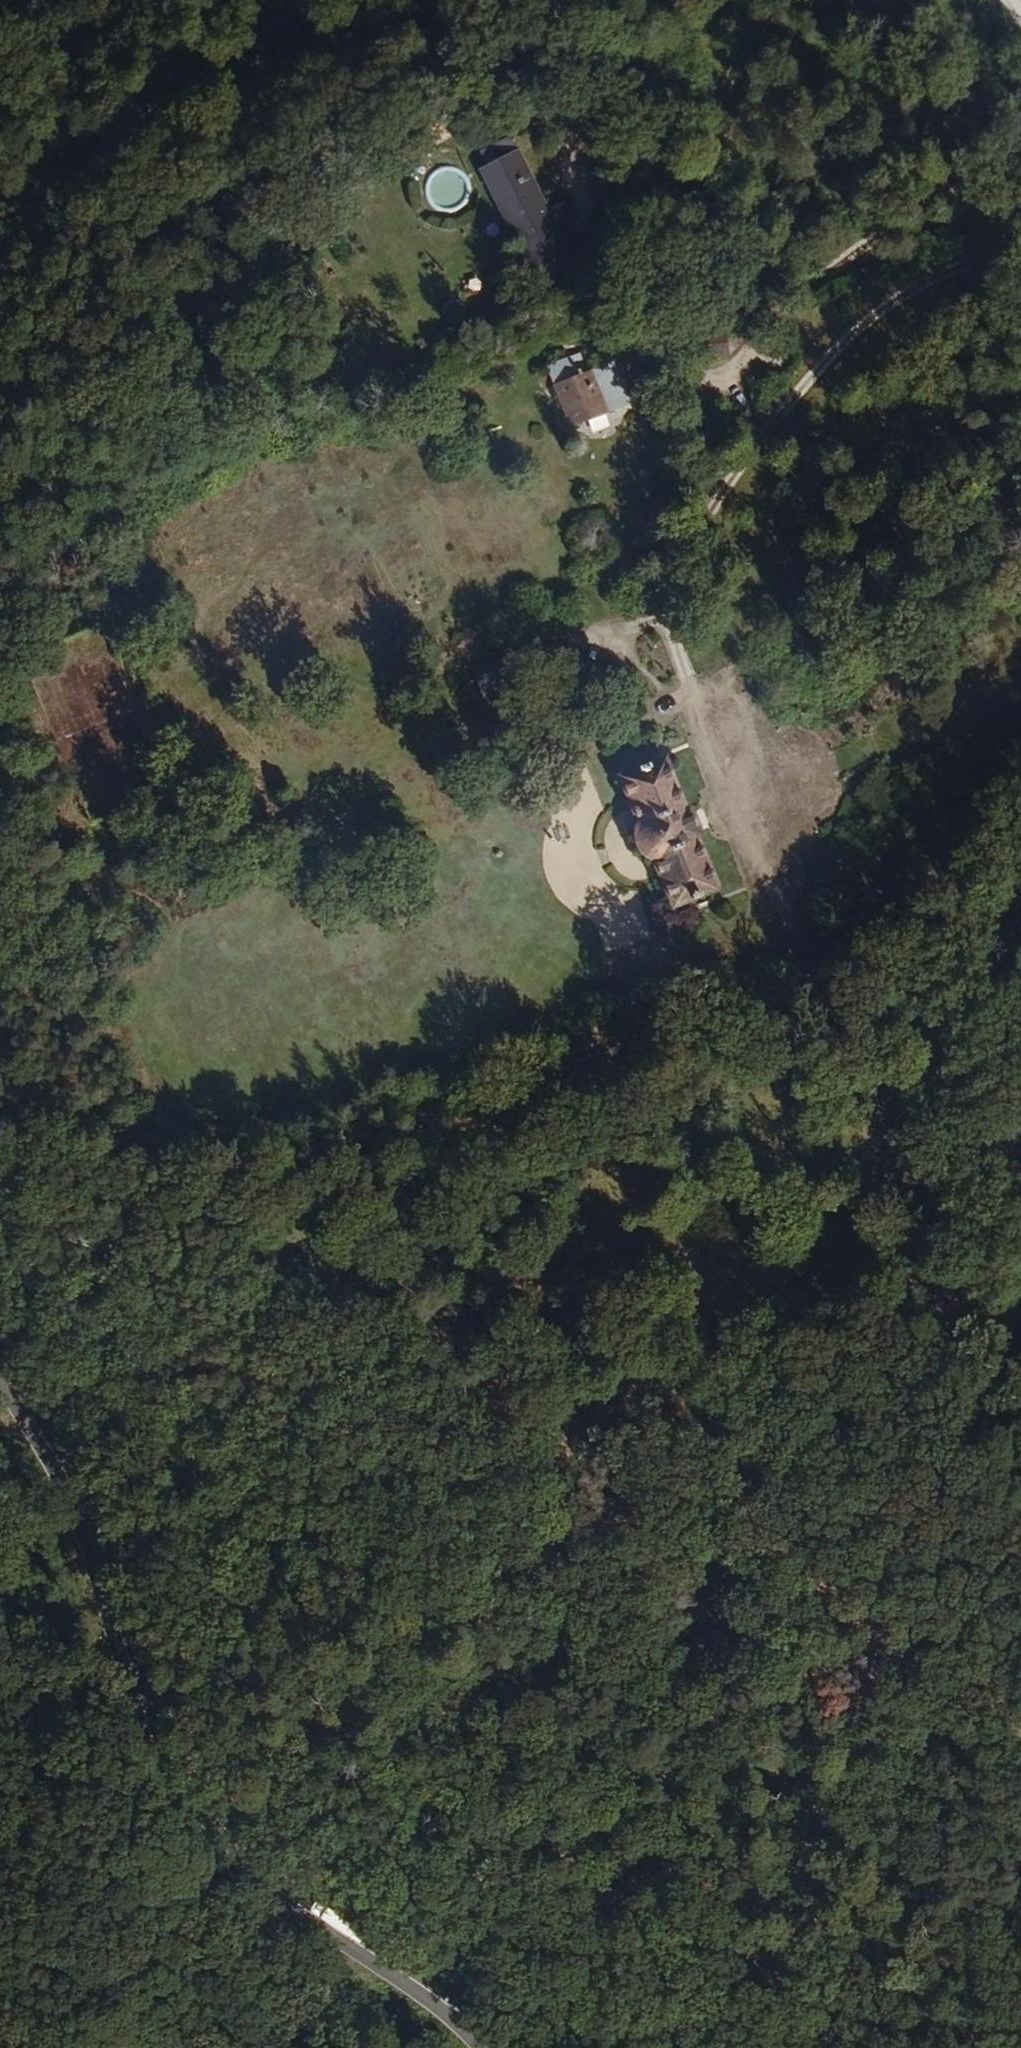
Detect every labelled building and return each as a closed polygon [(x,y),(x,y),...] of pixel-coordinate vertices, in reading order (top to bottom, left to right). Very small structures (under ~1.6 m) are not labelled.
[(508,150),(473,167),(525,267),(559,249),(508,150)] [(423,189),(448,211),(470,185),(445,163),(423,189)] [(572,354),(536,368),(559,427),(619,404),(604,364),(579,374),(572,354)] [(661,758),(616,779),(632,823),(630,842),(634,853),(647,859),(663,905),(711,886),(693,840),(702,837),(691,809),(681,813),(661,758)]
